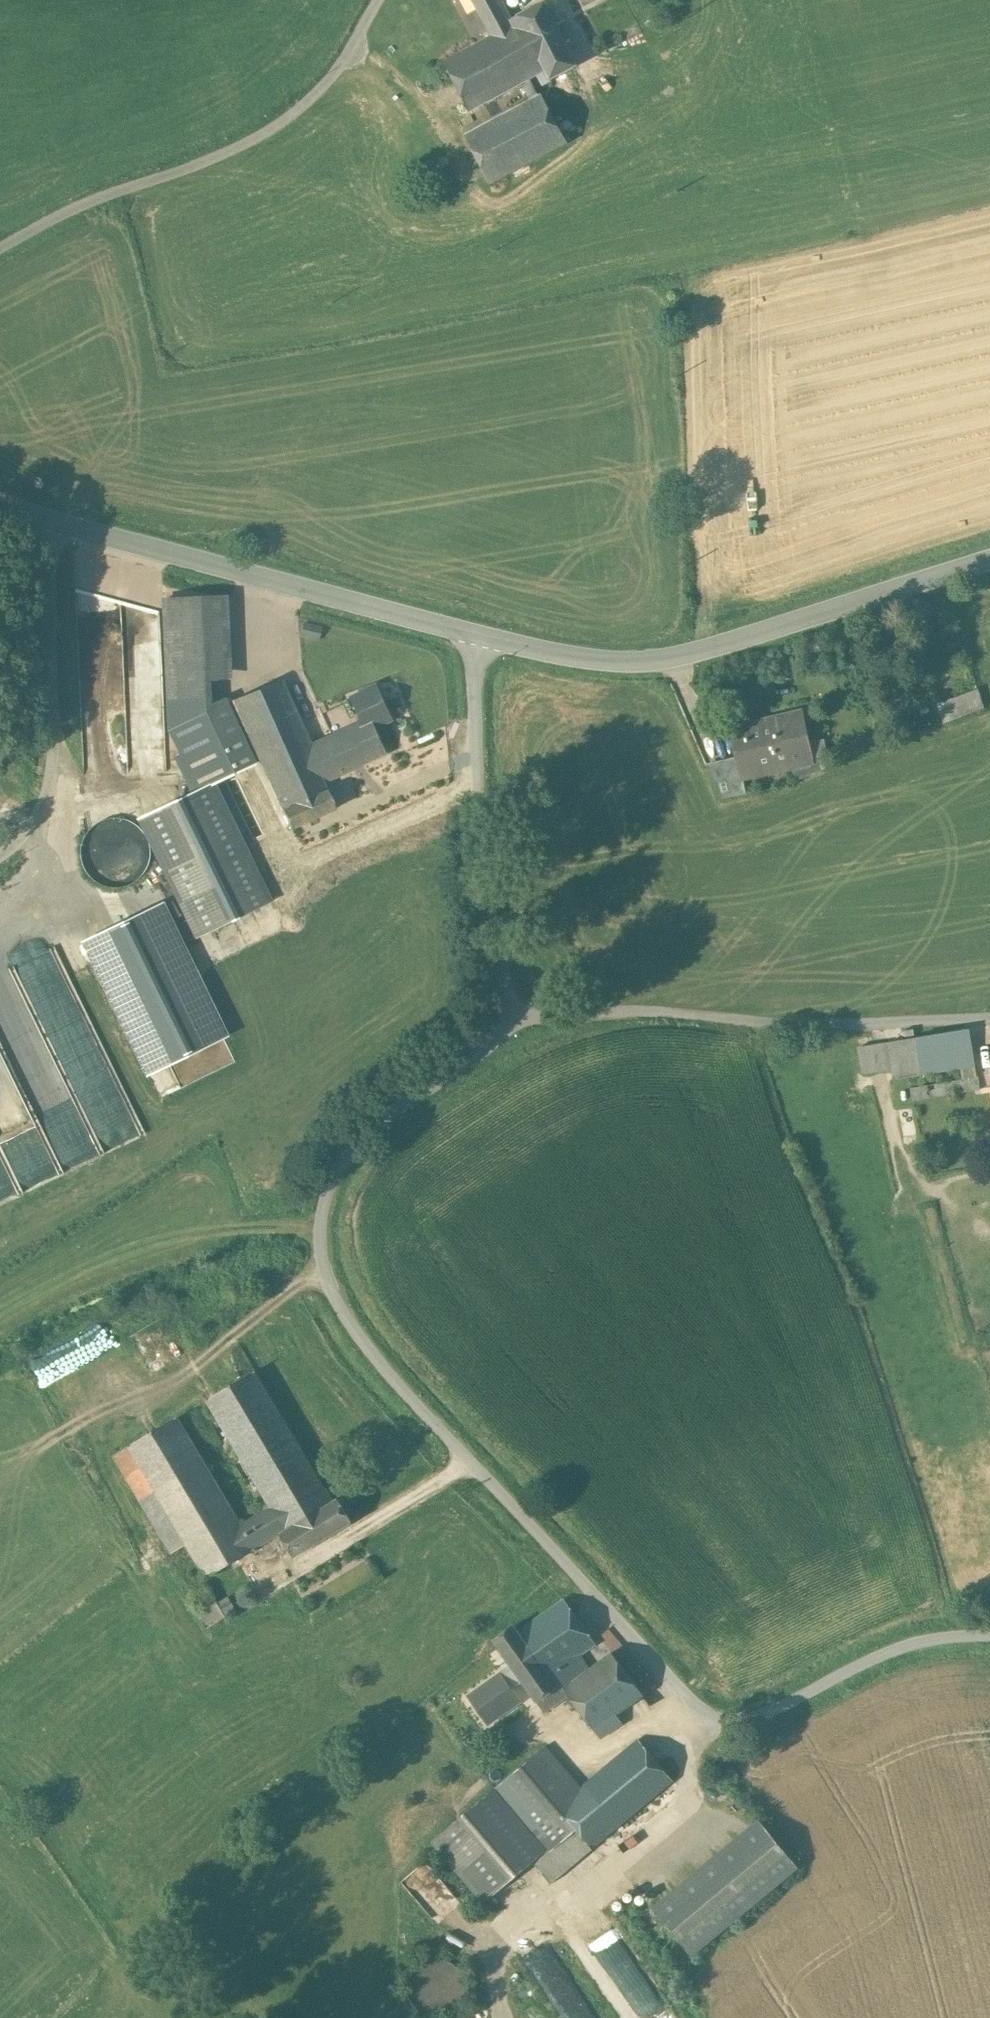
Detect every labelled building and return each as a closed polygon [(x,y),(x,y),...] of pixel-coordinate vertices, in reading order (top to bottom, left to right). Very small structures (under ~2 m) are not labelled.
[(512,20),(502,0),(472,0),(492,36),(445,61),(457,84),(524,48),(511,21),(512,20)] [(511,21),(524,48),(529,60),(521,64),(530,79),(546,71),(551,80),(577,66),(545,3),(512,20),(511,21)] [(524,48),(457,84),(470,111),(522,83),(530,79),(521,64),(529,60),(524,48)] [(531,100),(466,136),(491,184),(567,143),(542,95),(539,97),(530,79),(522,83),(531,100)] [(226,597),(162,600),(163,611),(166,681),(209,679),(230,678),(226,597)] [(321,628),(304,623),(301,635),(318,639),(321,628)] [(177,753),(172,756),(190,793),(211,783),(253,764),(256,763),(225,698),(210,703),(209,679),(166,681),(167,732),(177,753)] [(281,680),(232,700),(244,725),(276,795),(320,776),(323,774),(310,745),(281,680)] [(127,685),(129,733),(157,732),(155,684),(127,685)] [(361,722),(310,745),(323,774),(320,776),(322,782),(386,753),(374,727),(392,719),(376,686),(350,698),(361,722)] [(965,693),(938,704),(942,712),(951,708),(953,712),(970,705),(965,693)] [(802,712),(732,729),(738,758),(742,774),(743,774),(777,766),(777,769),(810,762),(802,712)] [(738,758),(708,765),(722,798),(747,794),(743,774),(742,774),(738,758)] [(253,764),(211,783),(242,847),(284,828),(253,764)] [(320,776),(276,795),(291,829),(335,809),(326,790),(322,782),(320,776)] [(190,793),(139,818),(196,937),(270,901),(242,847),(211,783),(190,793)] [(147,865),(149,852),(147,839),(139,828),(128,820),(114,818),(101,820),(90,828),(82,839),(80,853),(83,866),(90,877),(102,885),(115,887),(128,884),(139,877),(147,865)] [(164,901),(80,942),(144,1074),(228,1034),(164,901)] [(970,1028),(860,1041),(864,1075),(974,1062),(970,1028)] [(977,1071),(911,1084),(914,1097),(979,1084),(977,1071)] [(334,1501),(256,1370),(207,1399),(269,1503),(285,1530),(334,1501)] [(178,1416),(129,1445),(188,1543),(208,1577),(257,1548),(257,1547),(243,1524),(178,1416)] [(188,1543),(129,1445),(114,1454),(173,1552),(188,1543)] [(285,1530),(282,1532),(282,1533),(295,1556),(352,1522),(339,1499),(334,1501),(285,1530)] [(265,1510),(243,1524),(257,1547),(282,1533),(282,1532),(285,1530),(269,1503),(263,1506),(265,1510)] [(207,1582),(188,1595),(208,1628),(227,1616),(207,1582)] [(595,1644),(564,1599),(518,1631),(514,1625),(494,1639),(544,1711),(569,1694),(594,1727),(616,1713),(643,1694),(612,1652),(589,1669),(579,1655),(595,1644)] [(500,1671),(468,1694),(489,1724),(522,1701),(500,1671)] [(616,1713),(594,1727),(602,1737),(623,1723),(616,1713)] [(580,1787),(557,1806),(576,1829),(592,1848),(674,1781),(638,1739),(580,1787)] [(546,1745),(433,1841),(484,1902),(532,1861),(548,1848),(550,1851),(576,1829),(557,1806),(580,1787),(546,1745)] [(758,1820),(653,1907),(692,1955),(798,1867),(758,1820)] [(551,1884),(592,1848),(576,1829),(550,1851),(548,1848),(532,1861),(551,1884)] [(464,1999),(466,1987),(463,1976),(457,1967),(448,1961),(437,1959),(425,1961),(416,1968),(410,1977),(408,1988),(410,1999),(416,2008),(426,2015),(437,2017),(448,2014),(457,2008),(464,1999)]
